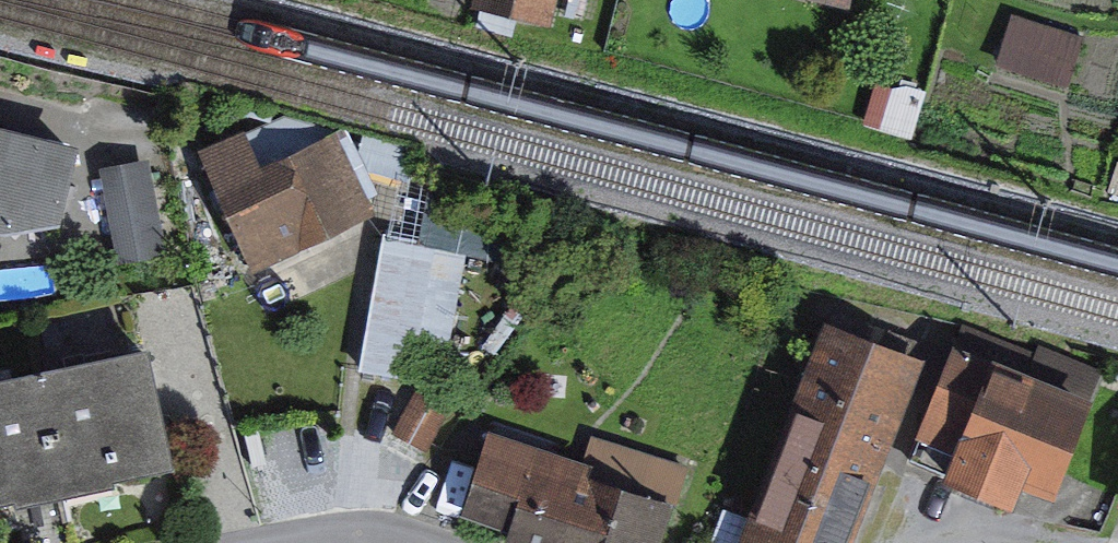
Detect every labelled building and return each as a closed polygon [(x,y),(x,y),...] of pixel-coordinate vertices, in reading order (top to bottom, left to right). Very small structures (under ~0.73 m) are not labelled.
[(484,8),(596,36),(604,0),(487,0),(484,8)] [(1075,38),(1012,18),(999,57),(1063,77),(1075,38)] [(0,121),(0,211),(70,228),(90,142),(0,121)] [(264,135),(222,153),(271,259),(379,209),(345,134),(277,165),(264,135)] [(161,158),(114,166),(129,262),(177,255),(161,158)] [(446,239),(397,231),(375,365),(425,373),(446,239)] [(942,363),(841,323),(754,542),(870,542),(942,363)] [(185,467),(159,346),(51,369),(77,496),(126,485),(125,479),(185,467)] [(1073,492),(1109,400),(967,346),(932,438),(1073,492)] [(473,382),(441,366),(410,429),(442,445),(473,382)] [(26,500),(27,506),(77,496),(51,369),(0,380),(0,505),(26,500)] [(699,465),(589,425),(581,448),(503,419),(469,511),(556,542),(670,542),(699,465)]
